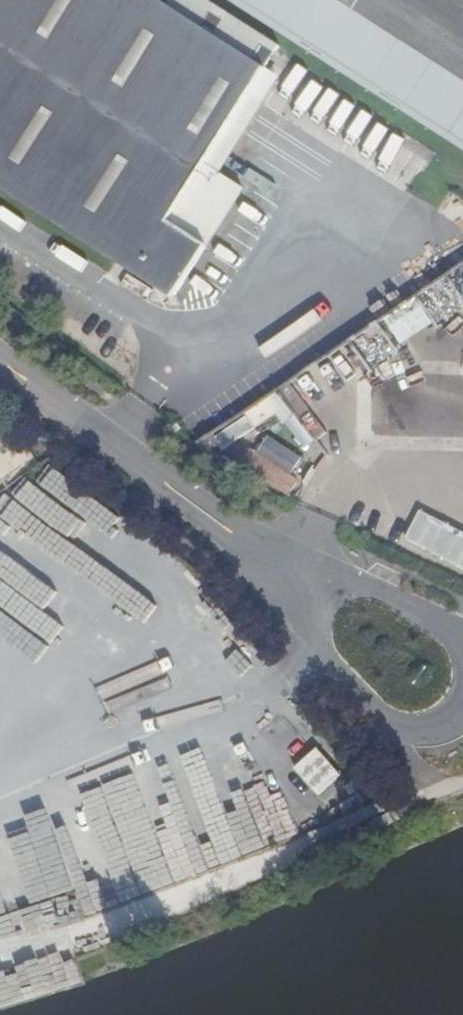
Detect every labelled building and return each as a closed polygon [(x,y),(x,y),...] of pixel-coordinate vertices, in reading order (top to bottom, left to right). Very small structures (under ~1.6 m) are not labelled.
[(169,295),(204,243),(170,220),(265,72),(152,0),(0,0),(0,188),(169,295)] [(462,153),(462,79),(346,0),(223,0),(462,153)] [(462,79),(462,0),(346,0),(462,79)] [(364,364),(363,438),(462,441),(462,365),(364,364)] [(282,398),(211,432),(221,453),(292,418),(282,398)] [(288,492),(305,458),(260,435),(243,469),(288,492)] [(180,566),(44,464),(33,479),(19,479),(0,503),(0,565),(180,566)] [(418,515),(406,546),(462,567),(462,532),(418,515)] [(319,746),(296,766),(320,794),(344,774),(319,746)] [(62,842),(81,835),(72,810),(53,817),(62,842)]
